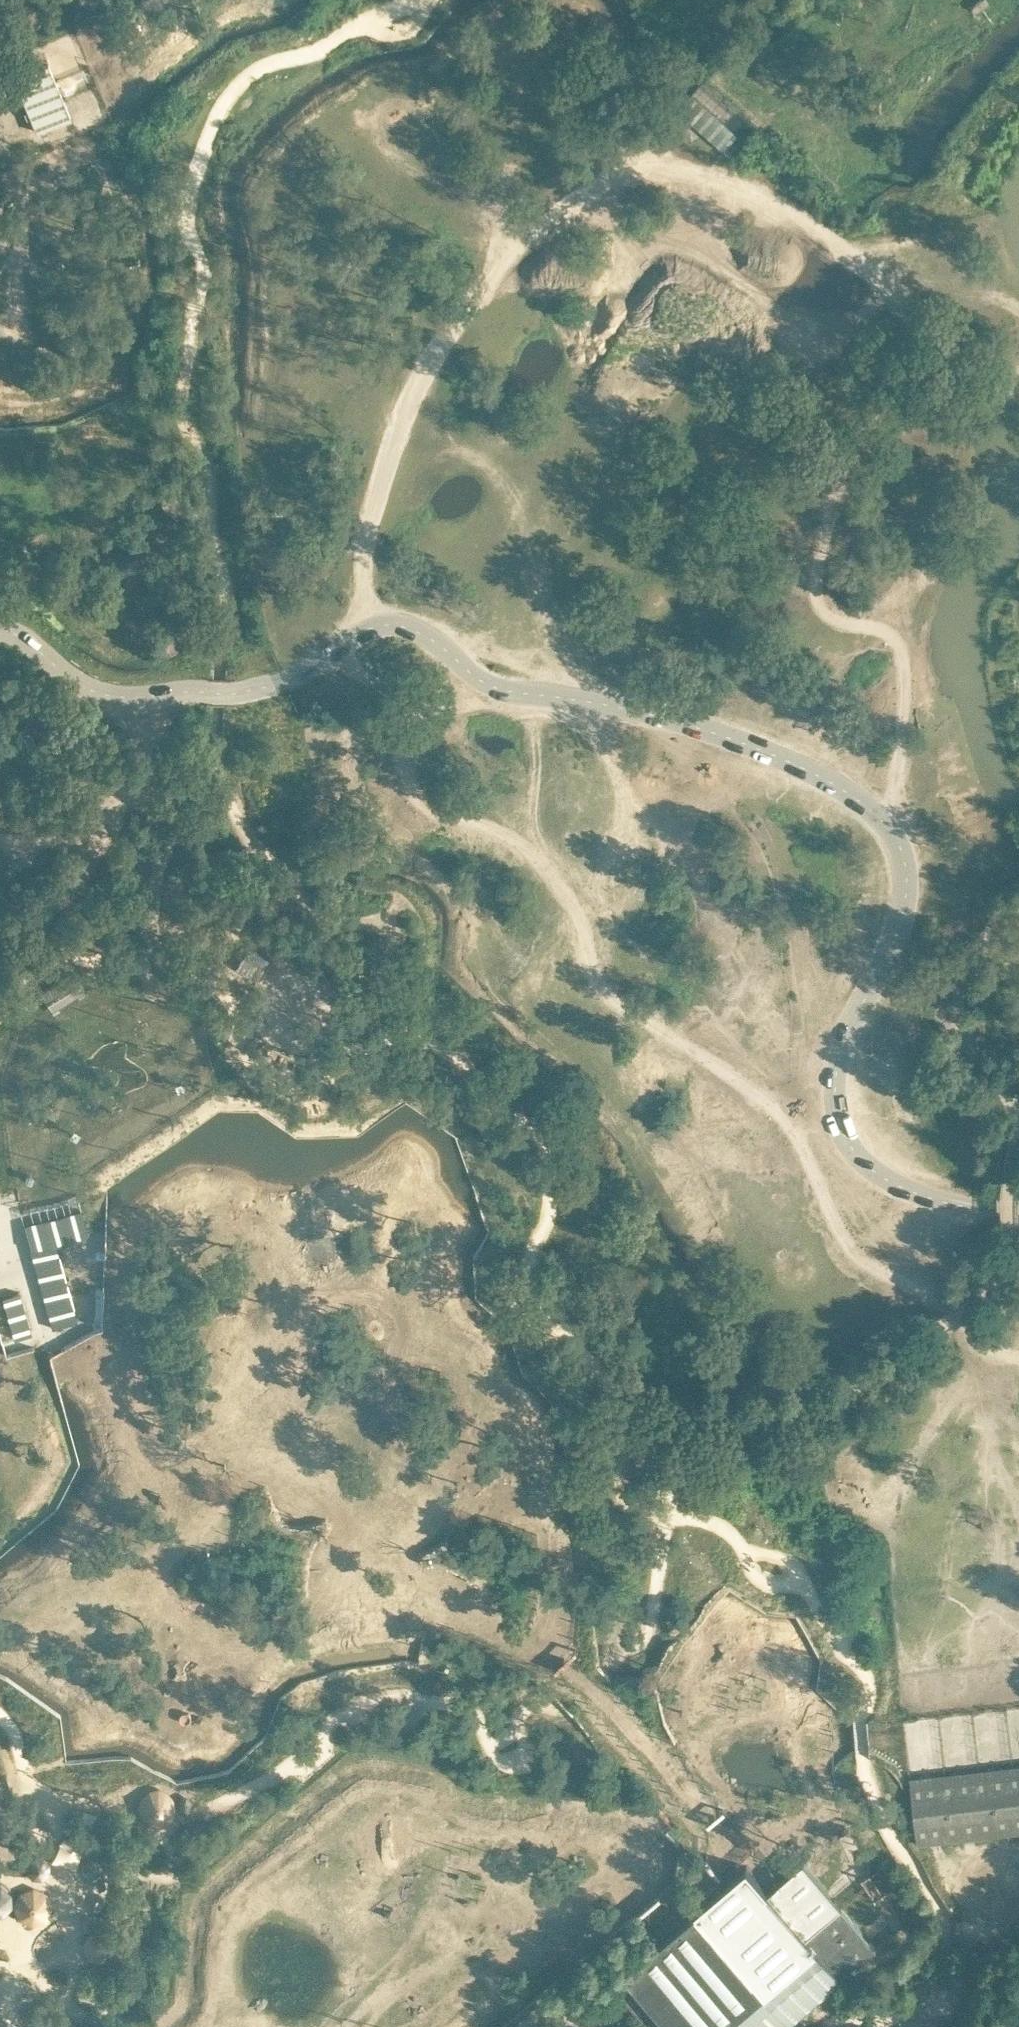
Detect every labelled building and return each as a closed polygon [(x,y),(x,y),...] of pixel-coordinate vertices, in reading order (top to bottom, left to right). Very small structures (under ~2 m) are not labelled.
[(54,81),(49,68),(15,82),(20,95),(21,97),(32,124),(37,137),(48,133),(71,123),(62,100),(54,81)] [(686,118),(723,149),(738,132),(692,91),(675,108),(686,118)] [(47,1001),(52,1009),(86,988),(75,968),(71,971),(64,975),(40,990),(42,993),(45,998),(47,1001)] [(84,1209),(27,1225),(55,1326),(80,1319),(70,1284),(67,1273),(58,1241),(91,1232),(84,1209)] [(21,1292),(5,1296),(9,1311),(11,1319),(16,1337),(32,1332),(21,1292)] [(910,1777),(913,1805),(918,1843),(1018,1831),(1018,1764),(1015,1765),(981,1769),(946,1773),(910,1777)] [(175,1810),(174,1802),(170,1794),(165,1791),(163,1790),(155,1789),(149,1791),(147,1792),(142,1797),(141,1799),(139,1807),(142,1816),(147,1822),(150,1823),(156,1824),(160,1824),(164,1823),(170,1819),(171,1818),(175,1810)] [(180,1799),(179,1803),(179,1806),(181,1809),(185,1811),(190,1810),(194,1805),(193,1800),(191,1797),(187,1796),(183,1797),(180,1799)] [(101,1864),(107,1866),(113,1865),(117,1860),(118,1854),(114,1848),(108,1846),(102,1848),(98,1852),(98,1859),(101,1864)] [(33,1879),(39,1879),(45,1876),(49,1871),(49,1864),(46,1859),(41,1855),(38,1855),(34,1855),(29,1858),(25,1863),(25,1869),(28,1875),(33,1879)] [(82,1873),(88,1876),(94,1874),(98,1869),(98,1863),(95,1858),(89,1855),(83,1857),(79,1862),(78,1868),(82,1873)] [(611,1981),(621,1992),(625,1996),(630,2002),(651,2026),(797,2026),(791,2020),(816,1998),(842,1976),(878,1946),(841,1903),(803,1858),(773,1884),(753,1860),(723,1885),(695,1909),(686,1917),(666,1934),(614,1979),(611,1981)] [(877,1867),(864,1877),(877,1894),(889,1884),(877,1867)] [(0,1880),(0,1913),(3,1913),(12,1903),(11,1888),(1,1880),(0,1880)] [(22,1921),(36,1924),(49,1916),(52,1902),(45,1889),(30,1886),(22,1889),(15,1897),(14,1908),(22,1921)] [(90,1913),(86,1914),(82,1916),(80,1920),(80,1924),(83,1928),(86,1930),(91,1929),(94,1927),(96,1923),(96,1919),(94,1915),(90,1913)] [(18,1960),(66,1955),(64,1928),(15,1933),(18,1960)] [(90,1953),(96,1957),(104,1958),(111,1954),(115,1947),(115,1940),(111,1933),(104,1929),(102,1929),(97,1929),(90,1933),(86,1939),(86,1947),(90,1953)] [(106,1959),(101,1960),(98,1962),(96,1965),(96,1970),(97,1971),(98,1974),(101,1976),(106,1976),(110,1973),(112,1970),(112,1965),(109,1962),(106,1959)]
